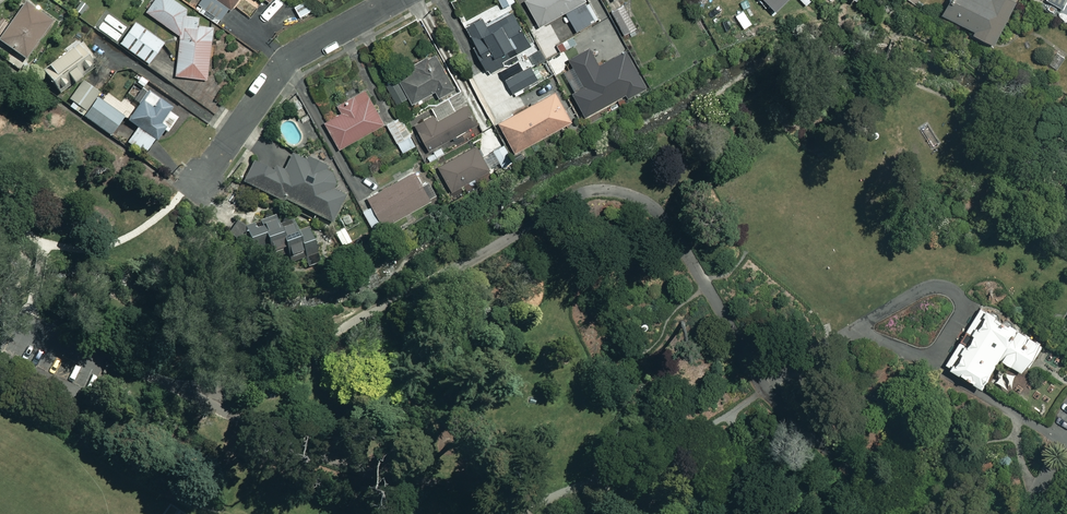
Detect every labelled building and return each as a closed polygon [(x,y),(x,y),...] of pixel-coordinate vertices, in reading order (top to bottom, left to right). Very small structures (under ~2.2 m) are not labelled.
[(178,35),(163,44),(177,61),(176,75),(211,77),(213,25),(197,25),(197,14),(176,0),(151,0),(144,10),(178,32),(178,35)] [(229,8),(235,0),(201,0),(198,4),(219,19),(228,7),(229,8)] [(236,8),(251,18),(260,5),(253,0),(242,0),(236,8)] [(307,0),(302,0),(293,4),(298,16),(311,10),(307,0)] [(538,27),(566,11),(575,30),(594,20),(583,0),(524,0),(538,27)] [(943,10),(941,14),(973,29),(971,33),(992,43),(1014,0),(948,0),(943,10)] [(22,1),(0,35),(0,42),(26,58),(51,19),(22,1)] [(635,27),(623,4),(611,10),(623,33),(635,27)] [(529,47),(510,11),(486,24),(481,16),(465,25),(489,69),(529,47)] [(162,43),(133,22),(118,43),(147,64),(162,43)] [(96,62),(79,39),(46,65),(51,72),(46,76),(57,92),(96,62)] [(645,85),(624,47),(597,61),(587,44),(566,55),(581,83),(569,90),(582,114),(624,92),(626,96),(645,85)] [(407,97),(410,103),(434,89),(438,96),(454,88),(434,52),(412,64),(415,68),(385,84),(396,103),(407,97)] [(530,66),(503,82),(510,93),(549,69),(545,62),(532,70),(530,66)] [(83,116),(96,98),(101,91),(84,78),(69,100),(73,103),(69,107),(82,117),(83,116)] [(168,107),(133,83),(125,95),(137,104),(126,120),(137,128),(127,142),(144,154),(162,128),(166,131),(176,116),(167,110),(168,107)] [(383,122),(364,90),(337,105),(341,111),(323,121),(338,148),(383,122)] [(570,121),(554,91),(497,123),(514,152),(548,133),(562,125),(570,121)] [(122,116),(125,118),(135,105),(123,97),(119,103),(107,94),(101,102),(122,116)] [(455,110),(447,96),(429,106),(433,112),(413,123),(427,149),(475,123),(465,104),(455,110)] [(101,102),(96,98),(83,116),(109,134),(122,116),(101,102)] [(415,144),(399,116),(386,123),(402,152),(415,144)] [(488,169),(475,144),(437,165),(450,190),(488,169)] [(513,161),(503,144),(492,150),(502,167),(513,161)] [(328,173),(330,168),(326,167),(331,157),(318,151),(313,160),(306,157),(304,161),(289,153),(285,160),(261,148),(244,182),(281,201),(283,197),(330,221),(343,195),(336,192),(342,180),(328,173)] [(379,220),(382,226),(398,218),(426,203),(430,201),(414,172),(366,198),(370,205),(361,209),(367,220),(370,225),(379,220)] [(302,254),(312,251),(306,228),(295,231),(292,222),(277,226),(276,222),(244,230),(243,227),(229,230),(233,245),(247,241),(249,247),(266,243),(270,257),(300,250),(302,254)] [(351,241),(342,227),(327,235),(332,244),(336,250),(351,241)] [(993,311),(978,302),(974,309),(942,361),(978,383),(983,375),(984,373),(986,370),(995,355),(1009,363),(1020,369),(1024,362),(1028,364),(1042,340),(1041,340),(993,311)]
